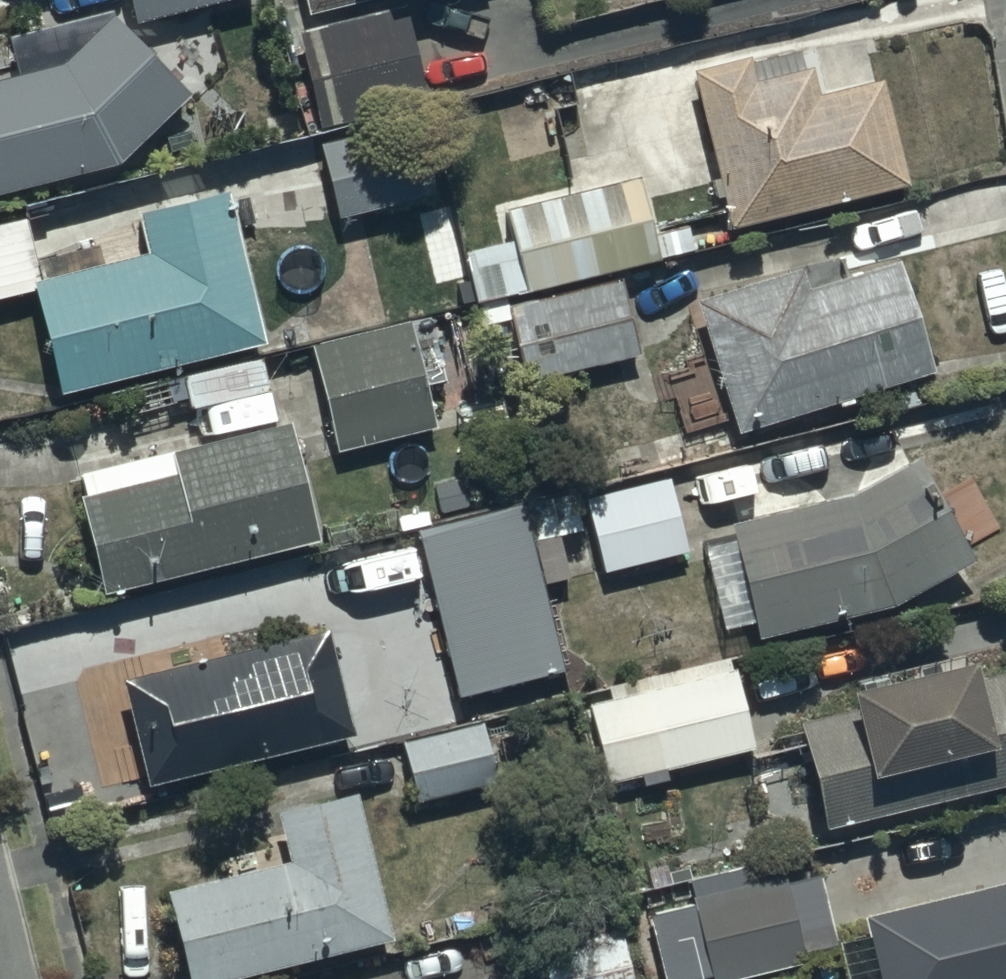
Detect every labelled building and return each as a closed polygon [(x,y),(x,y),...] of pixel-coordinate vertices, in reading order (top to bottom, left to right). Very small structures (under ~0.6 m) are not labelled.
[(132,22),(218,0),(127,0),(132,22)] [(295,15),(365,0),(291,0),(295,15)] [(284,33),(309,130),(423,101),(398,4),(284,33)] [(0,79),(0,191),(104,165),(174,93),(98,16),(51,67),(0,79)] [(738,59),(680,72),(715,228),(895,187),(871,79),(807,94),(798,53),(739,66),(738,59)] [(308,144),(327,221),(430,197),(412,120),(308,144)] [(461,252),(472,299),(695,249),(689,225),(642,235),(629,175),(490,206),(498,243),(461,252)] [(42,394),(253,345),(218,193),(126,214),(135,252),(24,278),(11,221),(0,224),(0,302),(19,297),(42,394)] [(789,270),(685,302),(725,434),(920,374),(887,265),(796,293),(789,270)] [(502,321),(517,383),(632,356),(614,280),(506,305),(505,298),(470,307),(475,327),(502,321)] [(301,355),(323,455),(426,429),(403,330),(301,355)] [(71,497),(61,500),(88,598),(310,537),(278,420),(66,478),(71,497)] [(837,497),(717,526),(723,548),(694,555),(712,631),(740,625),(744,641),(879,608),(965,563),(909,459),(837,497)] [(667,470),(404,532),(444,698),(553,672),(532,584),(562,577),(553,539),(582,531),(593,574),(686,552),(667,470)] [(105,682),(132,789),(345,735),(318,629),(105,682)] [(573,690),(594,786),(629,776),(631,786),(660,780),(658,770),(744,752),(724,658),(694,664),(697,678),(686,680),(683,666),(573,690)] [(788,721),(814,830),(1005,780),(1005,712),(995,670),(955,681),(950,660),(821,694),(826,711),(788,721)] [(387,747),(403,805),(493,781),(477,723),(387,747)] [(169,978),(232,978),(381,942),(343,791),(263,811),(275,861),(147,893),(169,978)] [(677,882),(700,978),(742,978),(801,965),(776,859),(677,882)] [(853,917),(857,934),(826,942),(831,960),(822,962),(826,978),(1005,978),(1005,878),(853,917)] [(533,978),(623,978),(610,923),(524,944),(533,978)]
